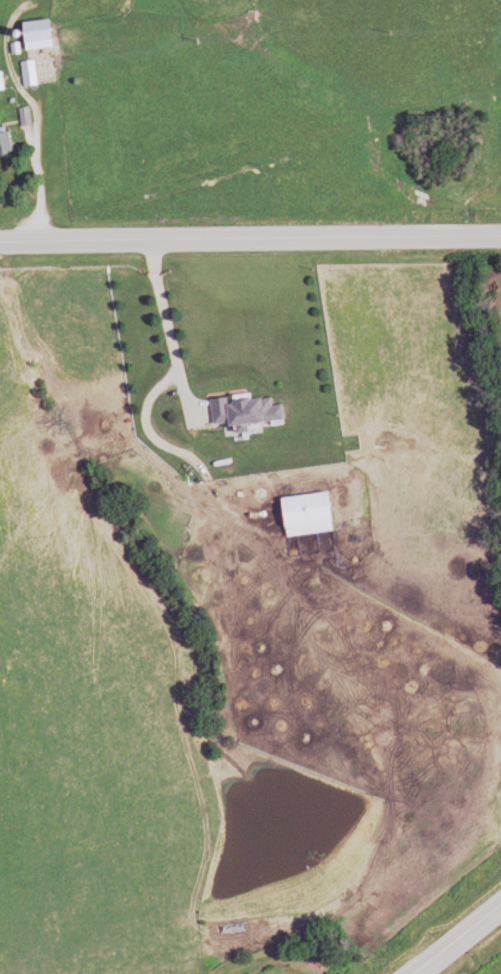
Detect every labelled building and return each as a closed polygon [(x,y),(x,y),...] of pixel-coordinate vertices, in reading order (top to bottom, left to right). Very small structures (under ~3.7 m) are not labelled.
[(32,48),(61,48),(61,21),(32,21),(32,48)] [(37,58),(22,61),(26,87),(41,85),(37,58)] [(21,109),(25,126),(35,124),(31,106),(21,109)] [(0,129),(0,156),(17,151),(10,126),(0,129)] [(218,426),(290,418),(289,403),(279,404),(277,392),(215,399),(218,426)] [(292,535),(342,530),(337,491),(288,496),(292,535)]
